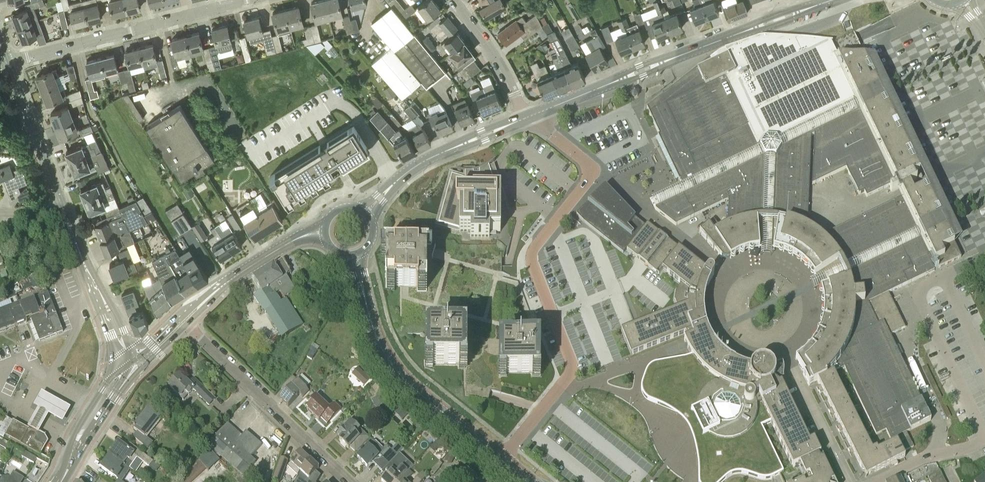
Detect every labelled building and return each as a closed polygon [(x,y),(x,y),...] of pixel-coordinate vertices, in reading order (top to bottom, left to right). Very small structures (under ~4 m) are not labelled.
[(39,19),(34,7),(45,4),(43,0),(38,0),(31,2),(27,3),(29,8),(13,14),(18,27),(39,19)] [(82,0),(69,4),(68,0),(62,0),(64,10),(70,9),(74,25),(87,22),(82,0)] [(102,0),(84,0),(82,0),(87,22),(101,18),(97,2),(102,0)] [(123,0),(109,0),(113,15),(126,12),(123,0)] [(126,12),(140,8),(138,0),(123,0),(126,12)] [(329,18),(324,0),(321,0),(311,2),(316,22),(329,18)] [(329,18),(342,15),(339,0),(324,0),(329,18)] [(404,8),(398,0),(387,0),(392,6),(398,13),(404,8)] [(434,0),(427,0),(419,6),(418,6),(417,6),(427,20),(428,19),(440,9),(441,9),(434,0)] [(484,5),(480,7),(486,17),(506,5),(503,0),(480,0),(484,5)] [(659,7),(656,0),(653,2),(657,14),(649,17),(651,22),(657,37),(669,33),(663,17),(659,7)] [(701,4),(700,0),(693,0),(695,6),(689,8),(695,22),(707,17),(701,4)] [(707,1),(701,4),(707,17),(719,12),(714,0),(710,0),(707,1)] [(723,8),(728,20),(747,13),(743,1),(738,3),(736,0),(720,0),(723,8)] [(398,13),(403,20),(416,10),(411,3),(404,8),(398,13)] [(529,3),(523,6),(526,11),(532,8),(529,3)] [(299,6),(286,9),(291,28),(304,25),(299,6)] [(373,62),(402,97),(421,81),(426,87),(445,71),(403,20),(398,13),(392,6),(373,23),(389,42),(385,45),(388,49),(373,62)] [(663,17),(669,33),(682,27),(676,12),(670,14),(668,10),(666,11),(664,6),(659,7),(663,17)] [(278,35),(291,31),(291,28),(286,9),(273,13),(278,34),(278,35)] [(64,10),(58,12),(63,28),(68,27),(68,26),(64,10)] [(559,56),(571,84),(585,78),(578,61),(571,64),(556,34),(554,34),(548,22),(548,23),(545,16),(539,19),(536,13),(535,14),(536,15),(543,26),(549,38),(549,37),(559,56)] [(352,26),(350,19),(350,15),(343,17),(347,34),(354,32),(352,26)] [(521,16),(498,33),(506,45),(524,31),(528,35),(535,30),(536,31),(543,26),(536,15),(526,22),(521,16)] [(275,48),(272,36),(270,29),(263,31),(259,16),(244,20),(251,43),(263,40),(267,56),(271,54),(277,53),(275,48)] [(449,35),(458,28),(447,16),(439,23),(449,35)] [(626,32),(632,48),(645,43),(639,28),(638,28),(637,25),(637,23),(629,26),(626,17),(621,19),(625,30),(626,32)] [(352,26),(354,32),(359,31),(356,18),(350,19),(352,26)] [(39,19),(18,27),(23,41),(38,35),(43,33),(39,19)] [(625,30),(621,19),(617,21),(619,27),(621,27),(622,30),(623,30),(625,30)] [(311,26),(315,42),(321,40),(317,24),(311,26)] [(209,47),(215,70),(222,68),(218,53),(219,51),(221,50),(221,52),(232,49),(231,48),(233,47),(231,41),(227,25),(213,28),(217,45),(209,47)] [(607,42),(613,39),(608,25),(601,27),(607,42)] [(307,38),(309,44),(315,42),(311,26),(304,27),(307,38)] [(451,51),(465,41),(457,31),(441,43),(445,48),(447,46),(451,51)] [(185,36),(189,51),(203,47),(199,32),(185,36)] [(632,48),(626,32),(615,37),(621,52),(632,48)] [(595,69),(608,62),(600,48),(606,45),(598,33),(593,36),(586,40),(592,51),(586,54),(595,69)] [(277,53),(283,51),(278,35),(278,34),(272,36),(275,48),(277,53)] [(572,50),(580,46),(573,34),(565,38),(572,50)] [(178,60),(191,56),(189,51),(185,36),(172,39),(173,45),(168,46),(171,57),(174,70),(180,68),(178,60)] [(556,90),(571,84),(559,56),(549,37),(549,38),(550,41),(548,41),(552,48),(549,50),(554,60),(558,69),(548,73),(556,90)] [(460,70),(474,59),(476,58),(472,52),(472,51),(465,41),(451,51),(446,55),(449,59),(453,56),(458,62),(455,64),(460,70)] [(548,49),(545,42),(537,46),(540,53),(548,49)] [(139,48),(143,63),(145,69),(158,65),(161,77),(167,75),(163,59),(157,61),(157,60),(153,44),(139,48)] [(209,72),(215,70),(209,47),(203,49),(204,52),(207,63),(209,72)] [(130,67),(143,63),(139,48),(126,51),(130,67)] [(537,49),(528,53),(532,60),(540,57),(537,49)] [(802,61),(814,62),(814,53),(735,49),(729,50),(724,51),(719,53),(714,56),(644,110),(644,111),(647,109),(659,135),(658,136),(679,181),(681,180),(682,182),(709,169),(704,160),(695,164),(692,159),(666,105),(705,86),(697,71),(714,63),(715,59),(723,59),(727,69),(745,70),(745,81),(756,81),(755,92),(766,93),(764,136),(776,137),(778,136),(780,93),(780,82),(790,83),(791,61),(802,61)] [(837,54),(817,53),(815,118),(879,87),(865,58),(853,58),(853,55),(855,55),(855,54),(853,54),(837,54)] [(100,58),(105,73),(118,70),(114,54),(100,58)] [(87,61),(91,77),(105,73),(100,58),(87,61)] [(468,71),(477,64),(474,59),(460,70),(467,80),(471,76),(468,71)] [(758,146),(764,136),(766,93),(755,92),(756,81),(745,81),(745,70),(727,69),(723,59),(715,59),(714,63),(697,71),(705,86),(666,105),(692,159),(695,164),(704,160),(709,169),(758,146)] [(556,90),(548,73),(545,67),(541,69),(537,61),(531,64),(537,78),(537,79),(545,95),(556,90)] [(812,119),(814,62),(802,61),(791,61),(790,83),(780,82),(780,93),(778,136),(811,120),(812,120),(812,119)] [(468,71),(471,76),(481,69),(477,64),(468,71)] [(70,79),(77,77),(74,65),(67,67),(70,79)] [(124,69),(127,82),(133,80),(130,68),(124,69)] [(42,89),(59,83),(67,80),(64,73),(59,75),(56,69),(37,76),(42,89)] [(121,83),(127,82),(124,69),(118,71),(121,83)] [(89,92),(95,90),(92,80),(91,78),(85,79),(89,92)] [(486,93),(493,110),(502,106),(492,82),(483,86),(484,87),(486,93)] [(59,83),(42,89),(47,103),(64,97),(67,95),(64,88),(61,89),(59,83)] [(390,85),(383,88),(389,98),(396,94),(390,85)] [(483,114),(493,110),(486,93),(484,87),(471,93),(473,99),(476,97),(483,114)] [(71,100),(82,95),(80,89),(68,94),(71,100)] [(631,90),(629,95),(633,99),(638,97),(639,92),(635,89),(631,90)] [(95,90),(89,92),(91,99),(99,97),(97,90),(95,90)] [(82,95),(71,100),(69,100),(72,107),(84,102),(82,95)] [(467,102),(465,97),(463,98),(458,100),(451,103),(456,114),(458,113),(462,123),(474,118),(467,102)] [(919,171),(885,100),(861,112),(860,111),(814,134),(812,185),(846,168),(859,195),(864,192),(867,197),(889,186),(890,188),(892,192),(900,188),(900,189),(909,184),(922,178),(919,171)] [(414,101),(409,105),(417,115),(422,110),(414,101)] [(56,125),(74,118),(69,105),(58,109),(59,110),(51,113),(56,125)] [(180,105),(147,126),(181,180),(195,172),(194,170),(202,165),(203,167),(215,159),(180,105)] [(424,122),(417,115),(409,105),(404,110),(415,122),(413,124),(413,125),(409,128),(420,148),(431,142),(423,128),(422,129),(420,125),(424,122)] [(132,110),(139,121),(144,118),(138,107),(132,110)] [(433,126),(437,125),(440,132),(453,127),(445,108),(428,115),(433,126)] [(394,142),(404,157),(416,150),(406,134),(402,136),(399,129),(396,131),(388,121),(378,110),(376,112),(374,109),(368,114),(370,117),(393,143),(394,142)] [(74,118),(56,125),(61,138),(79,131),(74,118)] [(81,136),(93,131),(91,125),(79,130),(81,136)] [(356,128),(330,145),(327,141),(320,146),(322,149),(272,180),(286,203),(336,171),(335,169),(341,164),(343,167),(344,167),(343,166),(360,155),(364,154),(370,150),(356,128)] [(913,217),(905,199),(904,200),(902,197),(824,235),(807,224),(811,136),(811,135),(782,149),(777,158),(775,190),(773,243),(785,246),(795,250),(804,256),(812,264),(821,273),(916,227),(917,226),(913,217)] [(71,163),(102,150),(96,139),(88,142),(89,144),(83,147),(83,145),(66,152),(71,163)] [(104,171),(108,169),(109,168),(102,150),(71,163),(75,175),(96,166),(98,173),(104,171)] [(760,243),(762,190),(763,158),(657,209),(655,210),(676,225),(695,216),(729,200),(726,223),(721,228),(713,220),(700,232),(719,255),(720,255),(722,258),(728,254),(737,248),(747,245),(760,243)] [(3,179),(12,200),(17,195),(20,201),(31,197),(28,186),(22,191),(20,186),(27,183),(21,167),(12,170),(10,163),(0,167),(0,180),(3,179)] [(497,191),(489,167),(491,165),(490,164),(484,168),(477,171),(477,172),(478,172),(478,173),(475,173),(475,169),(464,169),(463,179),(452,176),(439,224),(459,230),(459,232),(470,232),(470,237),(490,237),(490,232),(501,232),(501,191),(497,191)] [(85,201),(112,191),(110,186),(106,188),(103,181),(81,190),(85,201)] [(189,186),(182,190),(188,198),(194,194),(189,186)] [(913,217),(917,226),(940,215),(926,186),(920,189),(904,196),(905,199),(913,217)] [(623,253),(626,248),(659,274),(663,269),(681,283),(676,290),(675,300),(678,308),(620,330),(630,355),(685,333),(688,339),(709,331),(706,325),(705,319),(704,313),(704,308),(704,302),(705,296),(706,291),(708,285),(711,280),(713,275),(714,273),(714,271),(710,269),(707,270),(678,247),(647,222),(645,226),(635,219),(605,187),(576,214),(584,222),(623,253)] [(251,199),(259,211),(251,216),(247,209),(240,213),(244,220),(255,238),(283,220),(277,210),(280,208),(274,199),(273,200),(266,189),(251,199)] [(112,191),(85,201),(90,213),(107,206),(105,201),(115,197),(112,191)] [(982,192),(972,196),(975,203),(984,199),(982,192)] [(153,211),(150,207),(145,198),(144,196),(136,200),(148,222),(148,223),(157,218),(155,215),(153,211)] [(101,241),(122,232),(129,230),(148,222),(136,200),(135,201),(129,203),(119,208),(121,211),(107,216),(95,221),(96,225),(95,226),(101,241)] [(180,233),(192,226),(178,203),(166,211),(180,233)] [(121,211),(119,208),(118,205),(105,210),(107,216),(121,211)] [(236,230),(241,227),(233,213),(228,217),(236,230)] [(215,226),(231,252),(242,245),(226,219),(215,226)] [(201,240),(208,236),(198,221),(192,225),(201,240)] [(221,259),(231,252),(215,226),(211,228),(215,234),(208,238),(221,259)] [(904,273),(909,283),(934,271),(931,263),(935,260),(939,268),(961,258),(947,228),(929,237),(922,240),(922,239),(904,248),(908,258),(909,258),(914,269),(904,273)] [(106,253),(127,245),(122,232),(101,241),(106,253)] [(161,232),(147,239),(155,254),(169,246),(161,232)] [(179,255),(198,285),(208,278),(199,262),(197,264),(188,250),(196,246),(191,237),(181,244),(179,240),(172,244),(176,249),(179,255)] [(427,247),(424,247),(386,246),(386,286),(393,286),(394,286),(394,288),(396,288),(396,282),(401,282),(426,282),(427,282),(427,276),(427,257),(427,249),(427,247)] [(889,292),(909,283),(904,273),(914,269),(909,258),(908,258),(904,248),(826,285),(829,297),(830,308),(829,319),(826,330),(822,340),(816,349),(808,357),(803,361),(817,381),(833,373),(844,368),(876,435),(886,430),(890,439),(897,437),(907,432),(931,420),(890,335),(906,327),(889,292)] [(126,258),(131,256),(128,249),(119,253),(121,260),(110,264),(115,278),(137,269),(134,261),(128,264),(126,258)] [(172,302),(198,285),(179,255),(176,249),(156,259),(155,256),(151,257),(163,285),(163,284),(172,302)] [(280,291),(284,297),(295,290),(287,276),(292,273),(283,260),(278,263),(265,271),(274,284),(276,283),(280,291)] [(163,284),(163,285),(161,287),(155,275),(151,278),(148,271),(147,272),(150,278),(165,307),(172,302),(163,284)] [(276,294),(280,291),(276,283),(274,284),(265,271),(253,279),(262,291),(254,296),(282,338),(304,324),(287,298),(281,302),(276,294)] [(158,313),(165,307),(150,278),(147,272),(142,274),(145,280),(142,281),(158,313)] [(30,277),(30,278),(34,287),(34,289),(44,285),(40,273),(30,277)] [(138,312),(135,305),(139,304),(134,290),(122,294),(135,330),(143,331),(149,324),(143,310),(138,312)] [(31,320),(40,341),(63,332),(48,294),(25,303),(31,320)] [(31,320),(25,303),(0,312),(0,333),(31,320)] [(329,313),(323,309),(318,318),(324,321),(329,313)] [(466,361),(465,332),(456,332),(450,332),(445,332),(442,332),(439,332),(427,332),(427,333),(427,360),(433,360),(433,364),(459,364),(459,360),(466,361)] [(775,370),(775,369),(774,369),(774,368),(772,365),(772,364),(771,365),(768,362),(767,362),(763,361),(762,361),(758,362),(757,362),(753,365),(752,365),(753,366),(751,368),(750,369),(750,370),(749,373),(744,371),(744,370),(744,369),(743,368),(742,368),(740,368),(739,368),(739,370),(734,367),(734,363),(735,363),(735,362),(736,361),(730,358),(726,354),(721,350),(717,346),(714,341),(711,336),(688,348),(692,355),(691,356),(688,357),(687,357),(686,358),(684,358),(656,363),(654,364),(651,365),(649,367),(647,368),(646,371),(645,373),(642,382),(642,383),(641,385),(641,386),(641,387),(641,390),(642,393),(644,396),(646,398),(648,400),(651,401),(659,405),(682,414),(685,415),(687,416),(689,418),(691,420),(693,423),(692,424),(692,425),(691,425),(691,427),(692,428),(693,429),(695,430),(696,430),(697,431),(697,433),(698,435),(698,437),(698,469),(699,481),(722,481),(726,478),(729,476),(731,475),(734,474),(738,473),(741,473),(744,473),(758,478),(761,479),(764,479),(767,479),(770,478),(773,477),(780,474),(783,472),(762,428),(772,423),(793,467),(798,465),(821,454),(814,440),(810,442),(782,384),(784,383),(785,386),(784,382),(783,380),(783,377),(783,376),(782,374),(781,373),(779,372),(777,371),(775,371),(775,370)] [(539,341),(534,341),(516,341),(514,341),(500,341),(500,369),(501,369),(506,369),(506,373),(532,373),(532,369),(538,369),(539,341)] [(318,350),(311,346),(309,350),(310,350),(306,357),(312,360),(316,354),(318,350)] [(926,366),(922,368),(946,419),(950,417),(951,417),(926,366)] [(833,373),(817,381),(818,381),(820,386),(817,388),(820,394),(824,393),(832,409),(828,410),(832,417),(835,415),(840,425),(836,426),(840,433),(843,431),(851,447),(848,449),(851,456),(855,455),(866,477),(891,464),(892,468),(899,464),(897,461),(905,457),(899,444),(898,441),(877,450),(876,448),(872,450),(871,448),(877,445),(872,435),(866,438),(860,425),(865,422),(860,412),(855,415),(852,409),(857,407),(852,396),(846,399),(841,389),(847,386),(841,374),(835,377),(833,373)] [(365,375),(359,381),(364,386),(370,379),(365,375)] [(183,380),(179,376),(177,378),(176,377),(170,383),(171,384),(169,386),(183,400),(194,389),(198,394),(209,405),(215,399),(194,379),(189,384),(184,379),(183,380)] [(303,397),(310,391),(297,380),(293,376),(281,389),(285,393),(280,398),(289,407),(299,395),(303,397)] [(376,408),(385,403),(381,395),(372,400),(376,408)] [(39,412),(29,431),(40,437),(50,418),(64,426),(72,411),(43,396),(35,410),(39,412)] [(330,408),(317,396),(311,402),(312,403),(307,409),(319,420),(325,414),(331,420),(341,409),(335,403),(330,408)] [(149,449),(154,443),(147,437),(162,418),(150,409),(134,429),(138,432),(134,437),(149,449)] [(5,436),(13,422),(7,418),(6,419),(0,431),(0,437),(4,439),(5,436)] [(29,430),(13,422),(5,436),(40,455),(48,441),(45,435),(30,427),(29,430)] [(212,449),(221,456),(243,476),(251,467),(256,462),(251,457),(261,445),(246,431),(242,436),(227,423),(208,445),(212,449)] [(355,432),(351,429),(353,427),(349,423),(338,435),(341,438),(339,440),(341,442),(340,443),(346,448),(347,447),(349,449),(360,437),(359,436),(359,435),(356,432),(355,432)] [(907,432),(897,437),(900,443),(906,440),(907,443),(902,446),(905,451),(914,447),(907,432)] [(0,438),(0,446),(5,449),(8,443),(0,438)] [(369,438),(365,443),(364,442),(364,443),(360,447),(356,452),(359,455),(358,457),(359,458),(358,459),(361,463),(362,462),(367,467),(373,461),(381,469),(383,471),(390,464),(400,453),(404,449),(403,449),(401,446),(400,446),(397,443),(391,450),(386,445),(383,448),(374,440),(373,442),(369,438)] [(110,456),(130,470),(138,458),(149,466),(153,461),(148,458),(139,450),(136,455),(128,450),(119,443),(110,456)] [(297,477),(300,472),(301,472),(311,461),(301,452),(290,463),(292,465),(288,469),(297,477)] [(409,470),(414,464),(409,460),(408,461),(400,453),(390,464),(394,468),(393,468),(382,481),(383,481),(398,481),(409,470)] [(451,464),(454,457),(448,454),(445,461),(451,464)] [(798,465),(803,476),(802,479),(795,481),(834,481),(821,454),(798,465)] [(36,458),(29,455),(27,459),(34,463),(36,458)] [(130,470),(110,456),(102,468),(118,480),(117,481),(123,481),(122,481),(130,470)] [(280,481),(288,460),(280,458),(273,479),(280,481)] [(197,462),(205,471),(209,467),(201,459),(197,462)] [(295,481),(296,481),(319,481),(321,479),(315,473),(319,469),(311,461),(301,472),(300,472),(297,477),(295,481)] [(156,472),(160,467),(153,462),(150,467),(156,472)] [(193,466),(201,475),(205,471),(197,462),(193,466)] [(189,469),(197,478),(201,475),(193,466),(189,469)] [(185,473),(193,481),(197,478),(189,469),(185,473)] [(398,481),(407,481),(406,481),(414,474),(409,470),(398,481)] [(943,476),(940,471),(928,477),(931,481),(943,476)] [(24,479),(14,472),(9,481),(1,477),(0,480),(0,481),(22,481),(24,479)] [(424,480),(427,476),(423,472),(414,481),(422,481),(424,480)] [(186,481),(193,481),(185,473),(181,477),(186,481)]
